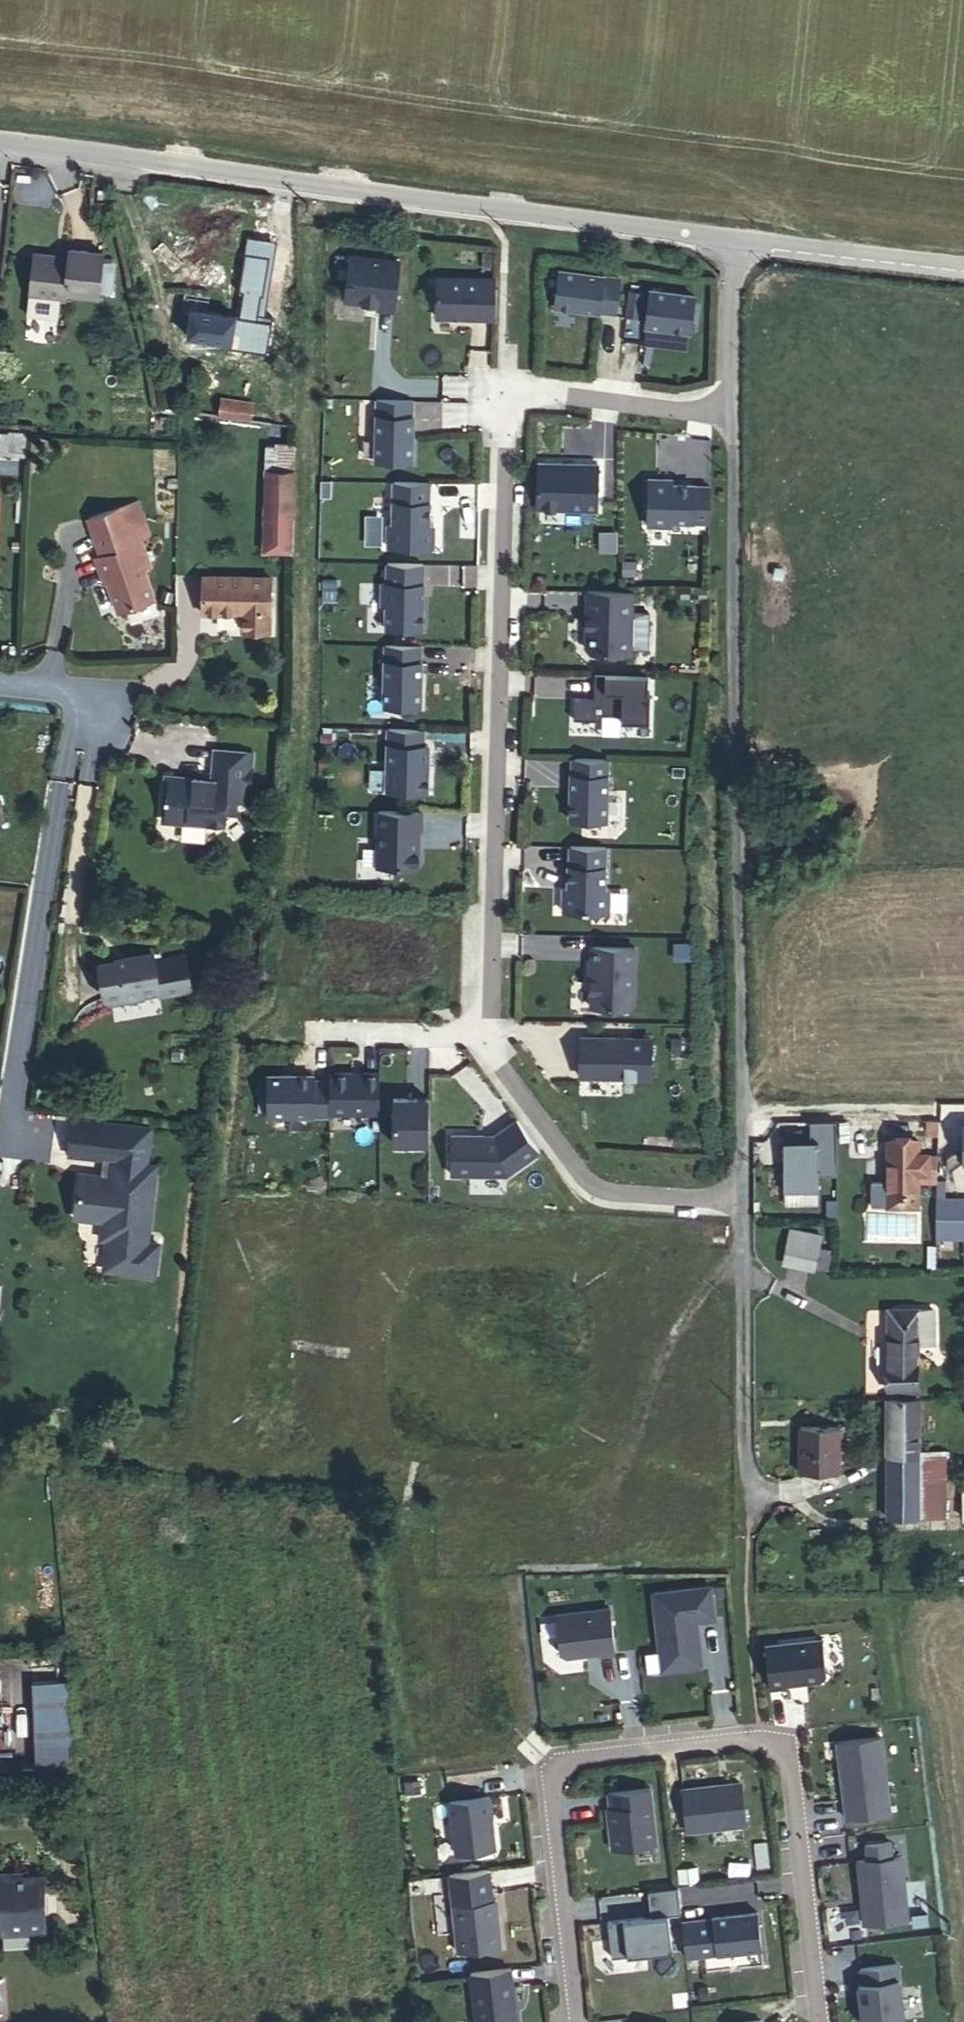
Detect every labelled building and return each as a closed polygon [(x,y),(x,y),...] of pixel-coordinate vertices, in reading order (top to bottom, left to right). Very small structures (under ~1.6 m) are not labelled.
[(69,257),(34,253),(29,294),(65,298),(66,291),(99,295),(102,267),(103,253),(70,249),(69,257)] [(348,310),(402,313),(405,259),(352,256),(348,310)] [(113,268),(102,267),(99,295),(110,296),(113,268)] [(622,316),(624,275),(559,272),(557,314),(622,316)] [(440,277),(439,322),(499,322),(500,278),(440,277)] [(632,288),(628,318),(647,320),(645,332),(698,339),(704,297),(632,288)] [(187,335),(231,342),(231,338),(251,341),(255,318),(192,309),(187,335)] [(222,398),(219,415),(250,420),(253,403),(222,398)] [(419,401),(379,399),(376,470),(416,471),(419,401)] [(7,454),(8,432),(0,432),(0,454),(7,454)] [(293,446),(267,445),(264,550),(291,551),(293,446)] [(532,504),(597,505),(598,455),(532,455),(532,504)] [(643,474),(642,518),(708,520),(709,476),(643,474)] [(394,481),(390,553),(432,555),(435,483),(394,481)] [(88,517),(101,555),(135,544),(141,563),(148,561),(128,504),(88,517)] [(117,611),(154,599),(141,563),(135,544),(101,555),(95,557),(100,573),(104,571),(117,611)] [(290,586),(291,551),(264,550),(263,577),(263,586),(269,586),(290,586)] [(429,564),(386,563),(383,636),(426,638),(429,564)] [(263,577),(201,576),(200,613),(240,614),(241,631),(268,631),(269,586),(263,586),(263,577)] [(580,644),(631,647),(635,583),(583,581),(580,644)] [(387,647),(384,714),(424,716),(426,649),(387,647)] [(597,673),(537,671),(537,695),(571,696),(570,711),(641,713),(643,666),(597,664),(597,673)] [(388,729),(388,799),(432,799),(432,729),(388,729)] [(200,778),(164,775),(161,816),(164,820),(205,824),(205,821),(222,822),(223,813),(233,814),(235,800),(247,801),(251,752),(213,749),(210,779),(210,784),(203,783),(200,778)] [(608,753),(568,751),(565,811),(605,813),(608,753)] [(378,810),(379,873),(423,873),(423,810),(378,810)] [(608,843),(527,839),(525,882),(558,884),(558,904),(605,906),(608,843)] [(634,1001),(636,938),(587,936),(584,999),(634,1001)] [(98,964),(104,997),(110,1003),(124,1000),(127,993),(140,991),(141,994),(159,990),(152,951),(124,956),(125,958),(98,964)] [(574,1071),(651,1074),(653,1030),(576,1027),(574,1071)] [(378,1067),(262,1066),(261,1111),(378,1112),(378,1067)] [(386,1135),(427,1135),(427,1087),(386,1087),(386,1135)] [(809,1132),(780,1132),(780,1202),(816,1201),(816,1169),(835,1169),(834,1115),(809,1115),(809,1132)] [(114,1160),(115,1161),(120,1122),(90,1118),(85,1157),(114,1160)] [(115,1161),(114,1160),(112,1174),(105,1178),(100,1176),(80,1174),(75,1214),(79,1219),(104,1222),(102,1239),(107,1240),(103,1271),(155,1277),(160,1244),(150,1243),(160,1166),(150,1165),(155,1126),(120,1122),(115,1161)] [(527,1127),(446,1123),(444,1164),(525,1168),(527,1127)] [(927,1173),(927,1154),(918,1154),(918,1141),(887,1140),(887,1206),(917,1207),(917,1173),(927,1173)] [(933,1235),(963,1235),(963,1192),(933,1192),(933,1235)] [(814,1268),(820,1238),(789,1232),(782,1261),(814,1268)] [(155,1277),(103,1271),(103,1277),(155,1283),(155,1277)] [(896,1395),(918,1394),(917,1343),(934,1343),(933,1308),(905,1309),(905,1318),(899,1318),(899,1325),(889,1325),(889,1388),(896,1388),(896,1395)] [(917,1399),(889,1399),(888,1455),(917,1455),(917,1399)] [(798,1471),(838,1472),(839,1426),(799,1425),(798,1471)] [(917,1456),(919,1517),(944,1517),(945,1454),(919,1455),(919,1456),(917,1456)] [(917,1456),(917,1455),(888,1455),(888,1517),(919,1517),(917,1456)] [(711,1579),(650,1584),(657,1667),(702,1663),(697,1618),(715,1616),(711,1579)] [(555,1652),(612,1651),(612,1604),(554,1605),(555,1652)] [(820,1631),(759,1637),(764,1683),(825,1677),(820,1631)] [(36,1782),(81,1780),(70,1679),(32,1681),(35,1767),(36,1782)] [(880,1728),(832,1734),(842,1812),(890,1806),(880,1728)] [(36,1782),(35,1767),(0,1769),(0,1784),(36,1782)] [(679,1826),(743,1825),(742,1778),(678,1779),(679,1826)] [(653,1781),(605,1781),(605,1839),(653,1839),(653,1781)] [(446,1788),(446,1843),(492,1843),(492,1788),(446,1788)] [(889,1850),(888,1835),(851,1837),(857,1920),(907,1917),(902,1849),(889,1850)] [(452,1947),(500,1942),(491,1860),(443,1865),(452,1947)] [(45,1909),(43,1874),(22,1875),(22,1871),(0,1872),(0,1911),(45,1909)] [(647,1909),(605,1912),(608,1947),(670,1942),(667,1909),(678,1908),(676,1881),(645,1884),(647,1909)] [(679,1949),(759,1948),(758,1908),(679,1909),(679,1949)] [(0,1911),(0,1921),(1,1921),(2,1932),(46,1930),(45,1909),(0,1911)] [(465,1965),(473,2021),(519,2021),(510,1959),(465,1965)] [(901,2021),(899,1959),(855,1961),(857,2021),(861,2021),(901,2021)]
